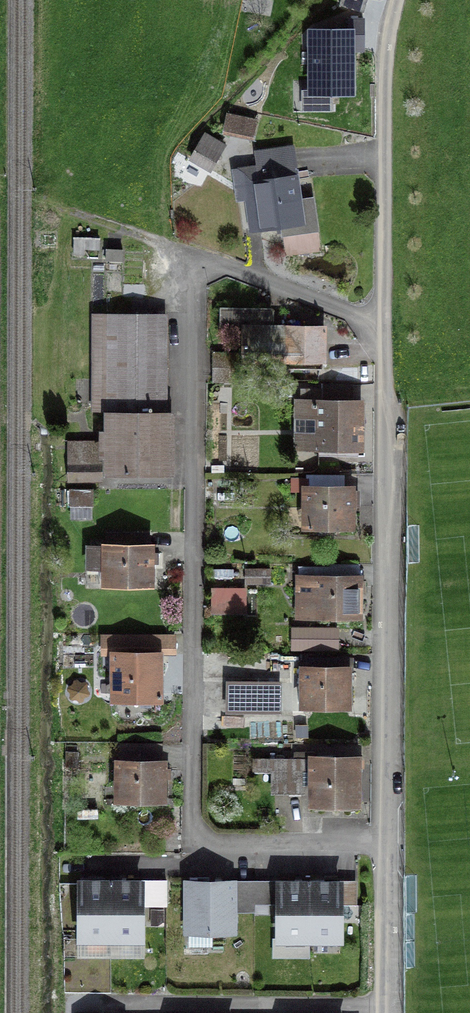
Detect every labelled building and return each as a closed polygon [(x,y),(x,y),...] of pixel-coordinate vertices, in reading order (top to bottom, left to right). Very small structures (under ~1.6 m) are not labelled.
[(343,5),(365,11),(367,0),(345,0),(343,5)] [(350,31),(308,31),(308,69),(351,69),(351,43),(364,43),(365,21),(350,20),(350,31)] [(253,123),(228,116),(224,131),(249,138),(253,123)] [(206,137),(194,157),(210,167),(222,147),(206,137)] [(291,149),(260,153),(262,170),(242,172),(250,231),(280,227),(281,235),(316,230),(311,197),(298,199),(291,149)] [(260,310),(217,309),(217,328),(246,328),(246,364),(286,365),(288,328),(260,327),(260,310)] [(166,314),(95,313),(93,408),(109,409),(164,409),(166,314)] [(323,330),(288,328),(286,365),(322,366),(323,330)] [(235,354),(214,354),(213,383),(234,383),(235,354)] [(349,388),(305,387),(304,446),(360,447),(360,403),(349,402),(349,388)] [(164,409),(109,409),(109,446),(74,446),(74,473),(165,473),(164,409)] [(95,489),(73,489),(73,504),(94,505),(95,489)] [(354,489),(308,489),(308,524),(353,525),(354,489)] [(109,547),(87,547),(87,566),(108,566),(108,582),(151,583),(151,533),(109,533),(109,547)] [(269,568),(245,568),(245,583),(270,583),(269,568)] [(359,582),(303,579),(301,612),(357,615),(359,582)] [(340,626),(291,625),(291,650),(339,651),(340,626)] [(165,642),(104,641),(104,656),(116,656),(114,698),(163,699),(165,642)] [(357,672),(308,673),(309,717),(358,716),(357,672)] [(258,684),(231,683),(230,712),(257,713),(258,684)] [(358,761),(255,760),(255,791),(316,791),(315,807),(358,807),(358,761)] [(169,768),(124,769),(125,810),(170,809),(169,768)] [(109,953),(109,882),(79,882),(79,953),(109,953)] [(109,882),(109,953),(143,953),(143,882),(109,882)] [(242,884),(189,883),(188,938),(241,939),(242,884)] [(309,885),(309,941),(343,941),(342,884),(309,885)] [(309,941),(309,885),(281,885),(281,941),(309,941)]
